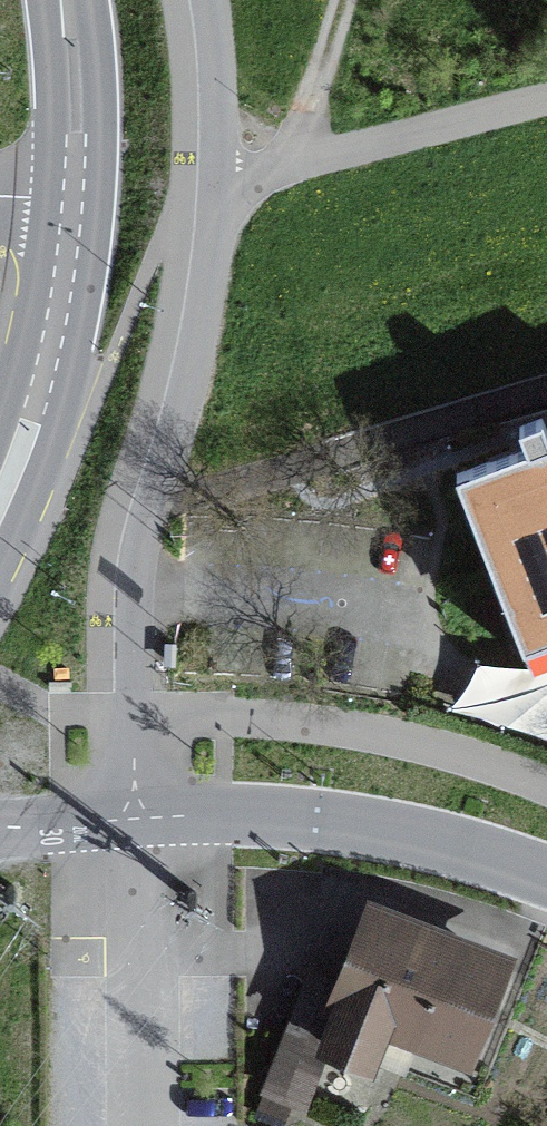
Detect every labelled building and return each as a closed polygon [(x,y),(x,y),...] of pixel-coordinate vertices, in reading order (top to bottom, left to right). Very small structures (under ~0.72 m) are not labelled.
[(461,472),(544,690),(546,689),(546,439),(461,472)] [(499,962),(342,904),(297,1024),(360,1048),(373,1014),(466,1049),(499,962)]
